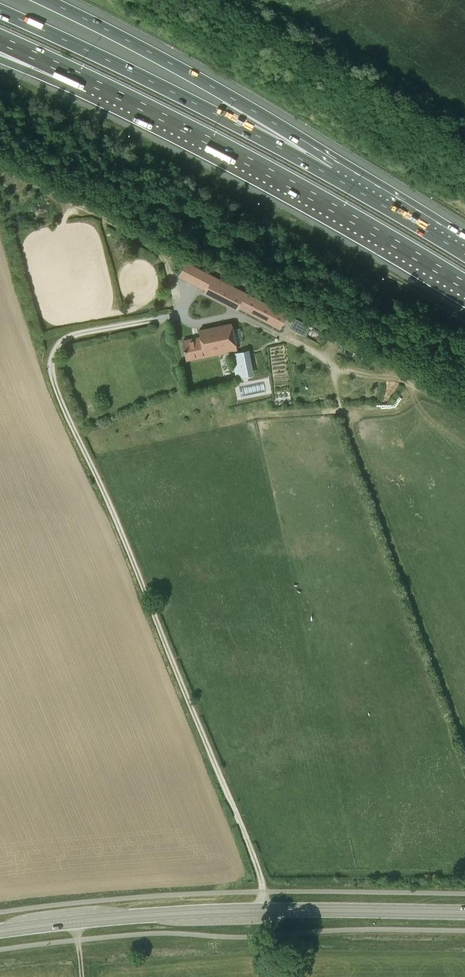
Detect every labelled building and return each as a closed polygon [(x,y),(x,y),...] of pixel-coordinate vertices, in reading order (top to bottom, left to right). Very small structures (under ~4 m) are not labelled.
[(303,311),(190,253),(183,265),(222,287),(222,288),(253,304),(254,303),(296,325),(303,311)] [(187,359),(204,355),(237,349),(233,324),(199,330),(201,340),(184,343),(187,359)] [(236,378),(240,377),(254,374),(249,349),(231,353),(236,378)]
